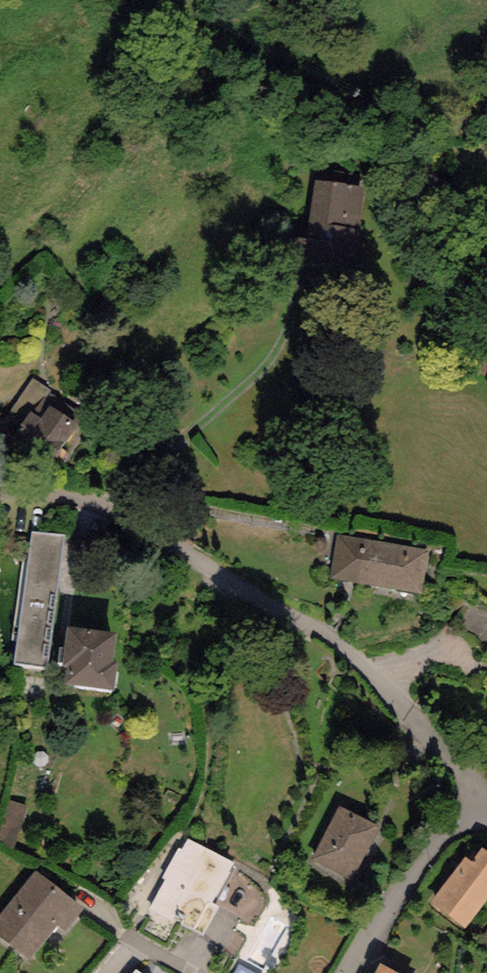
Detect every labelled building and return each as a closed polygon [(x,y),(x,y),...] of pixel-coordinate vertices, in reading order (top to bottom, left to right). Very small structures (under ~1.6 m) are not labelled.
[(363,189),(315,180),(305,239),(270,233),(263,276),(345,291),(363,189)] [(34,378),(0,426),(0,434),(49,469),(85,419),(49,394),(52,390),(34,378)] [(65,537),(31,532),(14,663),(48,667),(65,537)] [(429,550),(336,534),(328,578),(421,594),(429,550)] [(118,633),(67,627),(63,666),(67,667),(65,682),(112,688),(118,633)] [(22,828),(31,815),(18,806),(9,819),(22,828)] [(379,828),(339,807),(312,860),(352,881),(379,828)] [(233,863),(188,839),(182,850),(179,848),(162,879),(166,881),(150,909),(202,937),(219,905),(212,902),(233,863)] [(481,848),(471,861),(465,857),(431,903),(466,929),(486,900),(486,852),(481,848)] [(0,916),(0,936),(30,960),(59,924),(66,930),(83,908),(36,871),(0,916)] [(380,964),(375,972),(396,972),(380,964)]
